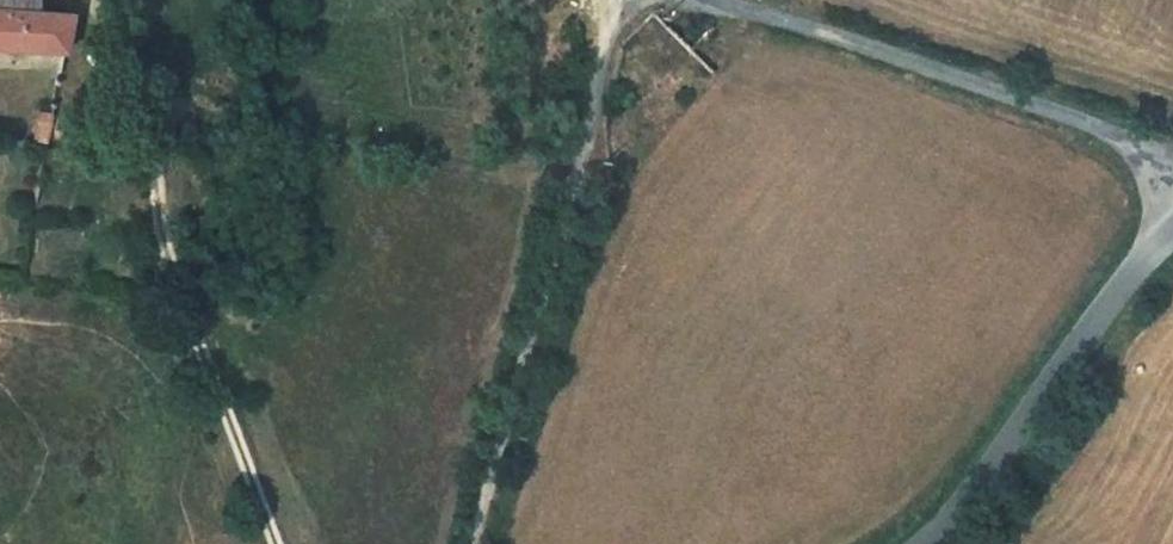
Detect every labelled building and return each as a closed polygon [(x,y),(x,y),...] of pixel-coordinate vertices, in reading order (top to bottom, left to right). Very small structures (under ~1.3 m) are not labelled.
[(38,15),(39,0),(0,0),(0,13),(38,15)] [(65,55),(68,43),(71,26),(73,17),(38,15),(0,13),(0,51),(65,55)] [(38,111),(33,142),(48,143),(53,114),(38,111)]
